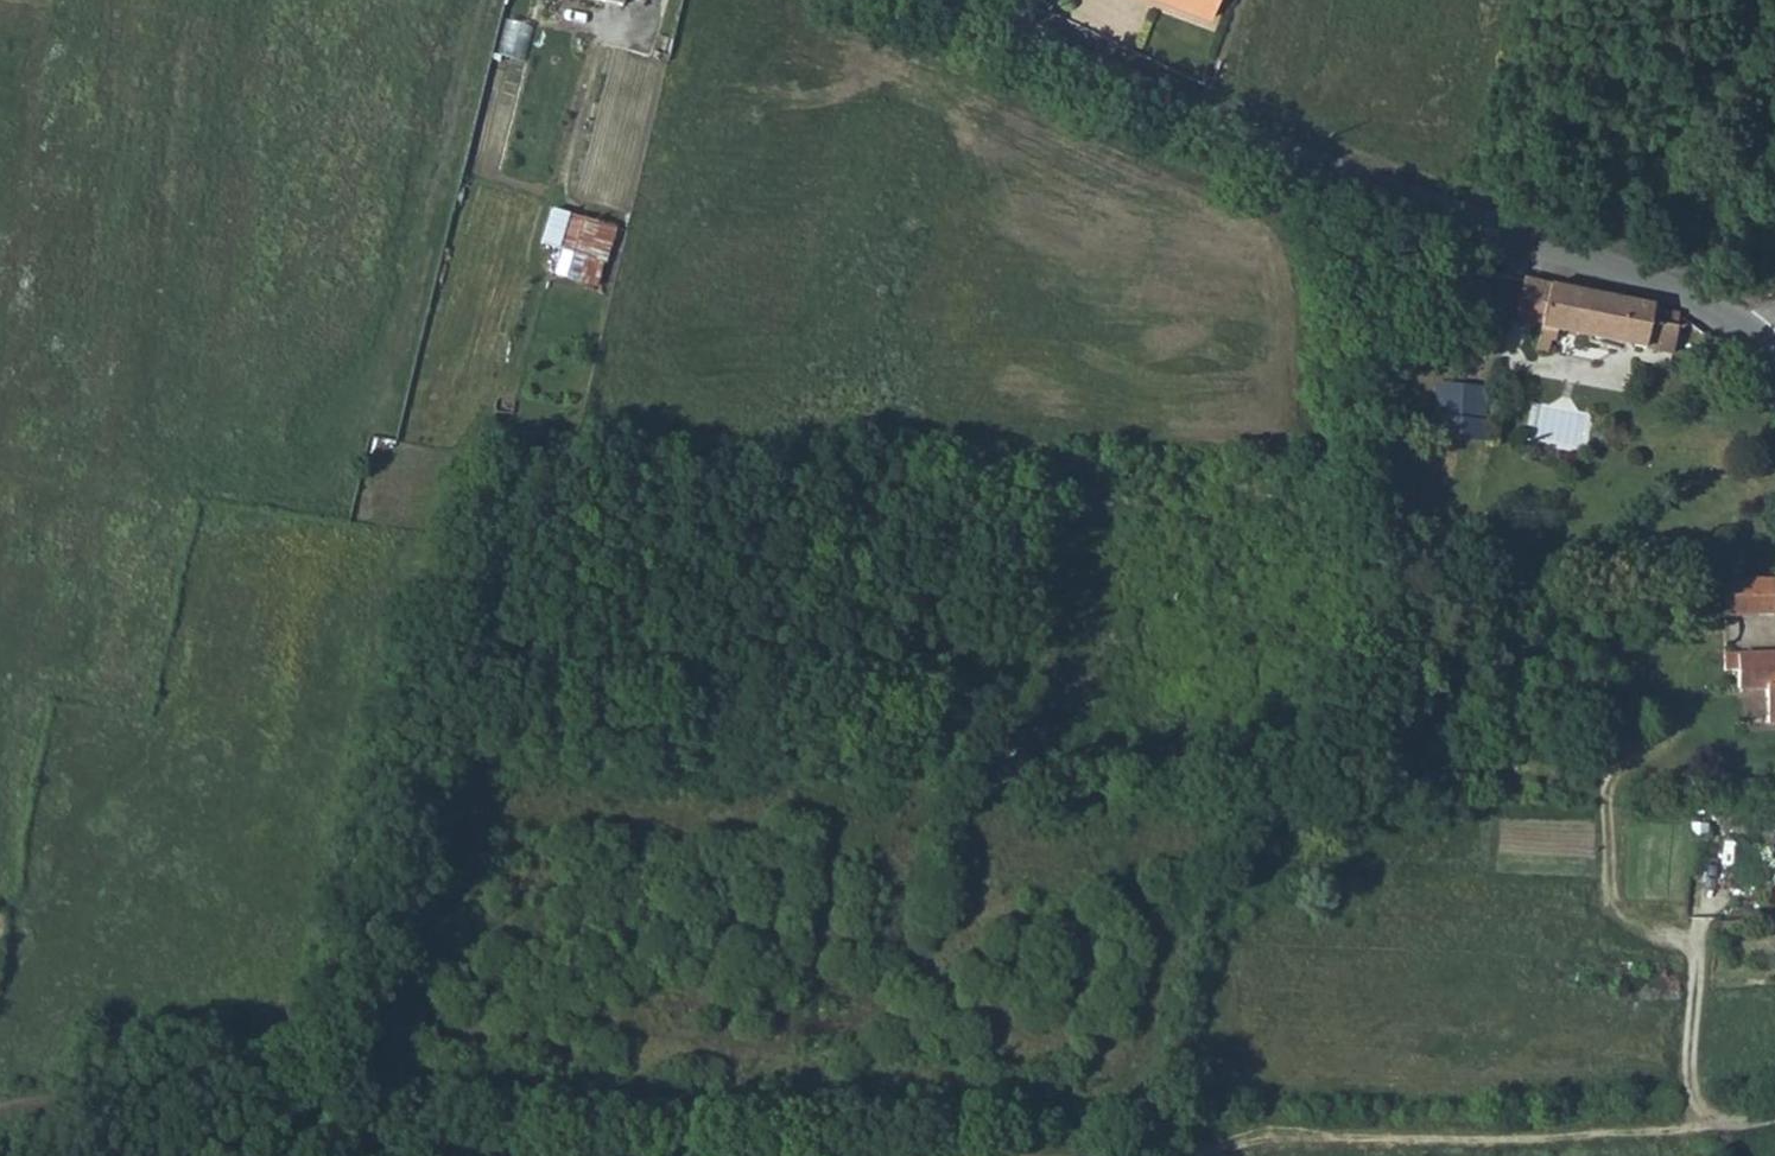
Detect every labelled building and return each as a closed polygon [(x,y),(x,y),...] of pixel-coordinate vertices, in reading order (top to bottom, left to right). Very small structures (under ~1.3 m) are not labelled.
[(1209,18),(1216,0),(1162,0),(1209,18)] [(551,207),(545,244),(561,247),(556,274),(605,283),(617,219),(551,207)] [(1540,323),(1548,285),(1521,280),(1513,319),(1540,323)] [(1678,312),(1548,285),(1540,323),(1535,349),(1546,352),(1549,340),(1555,341),(1557,329),(1670,351),(1678,316),(1678,312)] [(1725,578),(1725,616),(1774,616),(1774,604),(1774,579),(1725,578)] [(1725,655),(1723,655),(1724,671),(1737,671),(1737,687),(1765,687),(1767,721),(1774,721),(1774,653),(1725,655)]
